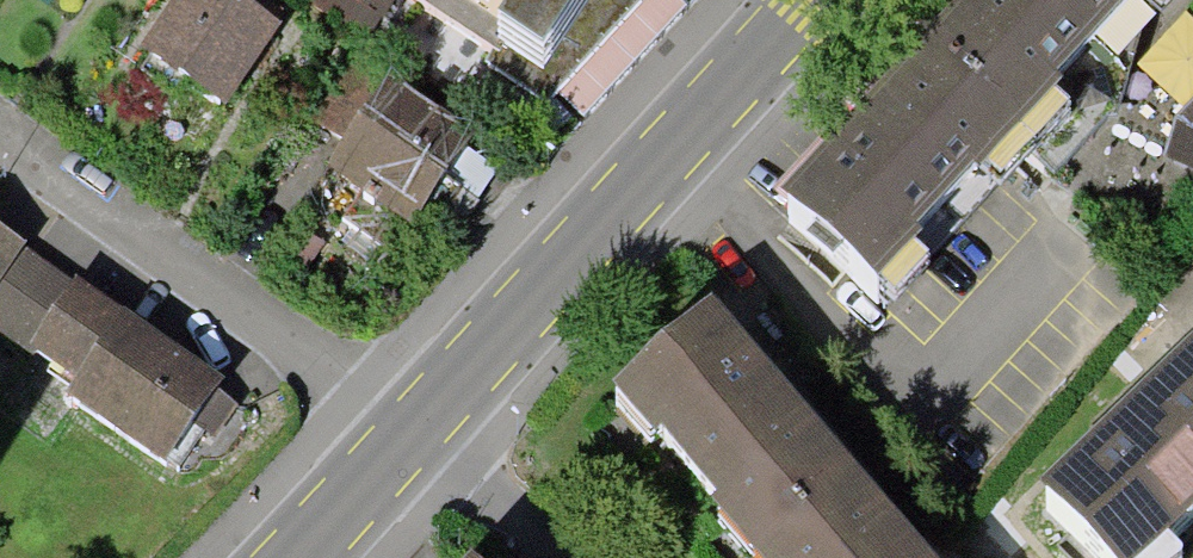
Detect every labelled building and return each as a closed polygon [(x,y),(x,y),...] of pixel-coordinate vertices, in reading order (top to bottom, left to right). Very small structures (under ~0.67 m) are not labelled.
[(270,29),(223,0),(178,0),(141,60),(221,108),(270,29)] [(524,78),(577,0),(407,0),(524,78)] [(936,29),(1030,110),(1125,0),(960,0),(936,29)] [(1030,110),(936,29),(790,199),(885,280),(1030,110)] [(499,169),(468,148),(476,136),(436,109),(390,78),(385,85),(352,62),(312,122),(342,142),(323,170),(358,193),(338,223),(394,261),(417,226),(447,246),(499,169)] [(1179,118),(1192,132),(1192,102),(1179,118)] [(0,232),(0,291),(28,252),(0,232)] [(222,384),(28,252),(0,291),(0,333),(72,384),(66,392),(166,462),(192,423),(214,440),(239,407),(217,392),(222,384)] [(788,398),(720,317),(618,403),(658,448),(662,444),(718,512),(713,517),(748,557),(922,557),(788,398)] [(1039,492),(1103,557),(1165,557),(1192,531),(1192,344),(1039,492)]
